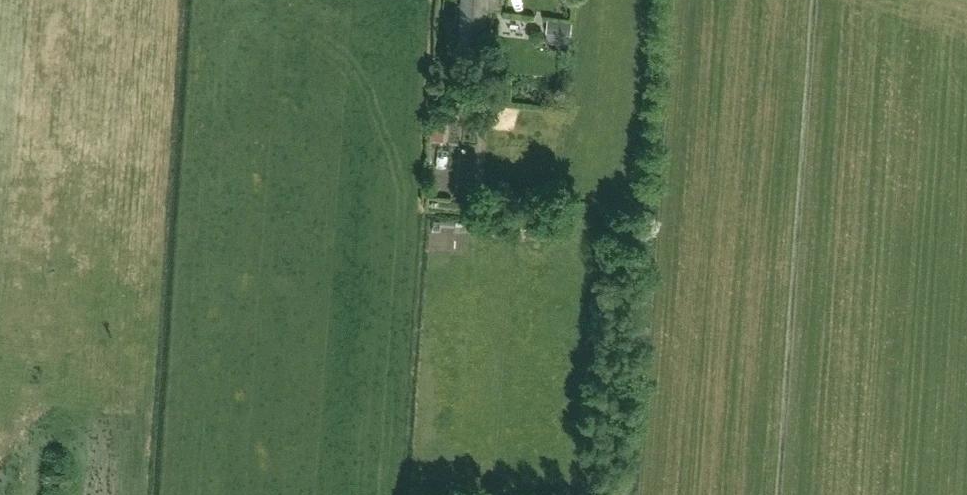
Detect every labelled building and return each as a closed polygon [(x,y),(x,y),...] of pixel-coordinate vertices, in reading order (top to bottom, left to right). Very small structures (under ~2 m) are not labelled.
[(458,47),(484,48),(486,6),(501,7),(501,0),(461,0),(458,47)] [(548,20),(545,43),(569,45),(572,23),(548,20)] [(467,218),(457,218),(458,234),(468,234),(467,218)]
